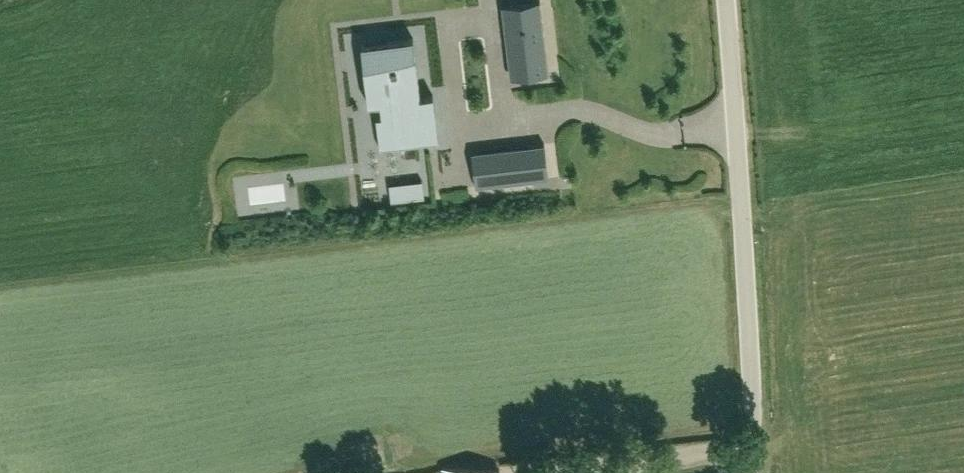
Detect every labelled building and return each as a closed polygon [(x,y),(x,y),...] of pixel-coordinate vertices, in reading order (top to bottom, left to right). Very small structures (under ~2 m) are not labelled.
[(501,5),(510,78),(549,73),(540,0),(501,5)] [(377,42),(361,44),(364,70),(368,103),(380,102),(381,114),(376,115),(380,147),(426,142),(438,141),(435,116),(432,95),(419,96),(413,38),(377,42)] [(471,152),(475,187),(548,179),(544,143),(471,152)] [(422,183),(408,185),(410,199),(424,197),(422,183)]
